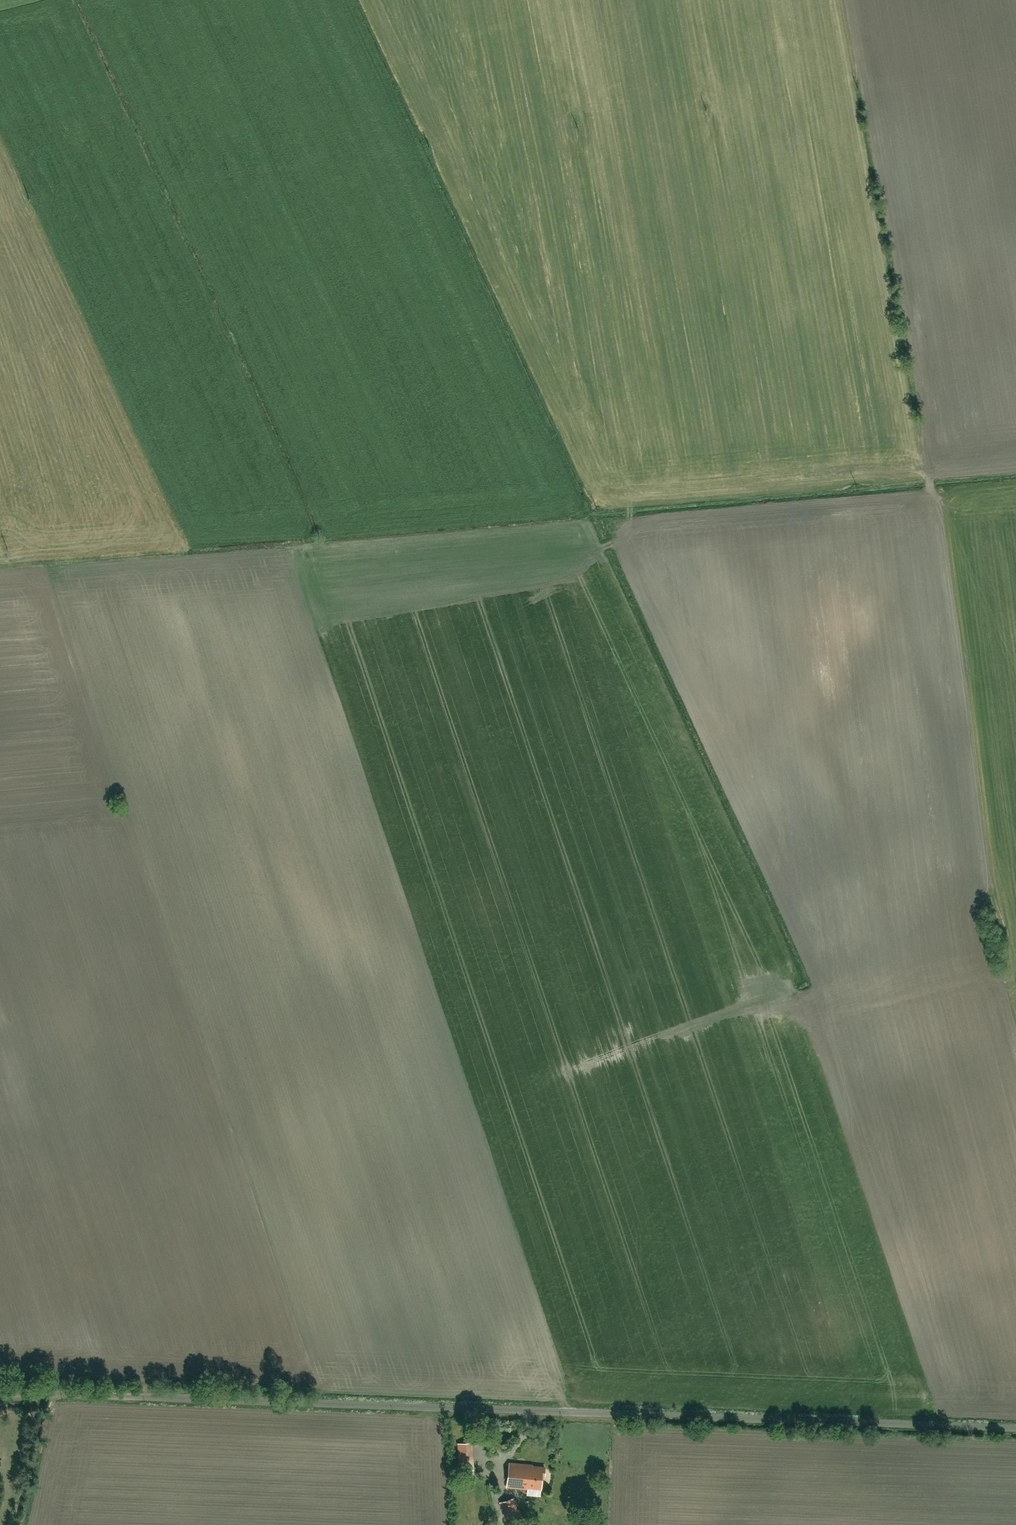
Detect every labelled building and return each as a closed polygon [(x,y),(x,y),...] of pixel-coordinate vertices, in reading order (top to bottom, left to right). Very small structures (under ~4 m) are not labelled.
[(459,1470),(473,1470),(472,1440),(458,1441),(459,1470)] [(506,1464),(505,1487),(537,1489),(538,1466),(506,1464)] [(498,1504),(502,1520),(515,1518),(512,1502),(498,1504)]
